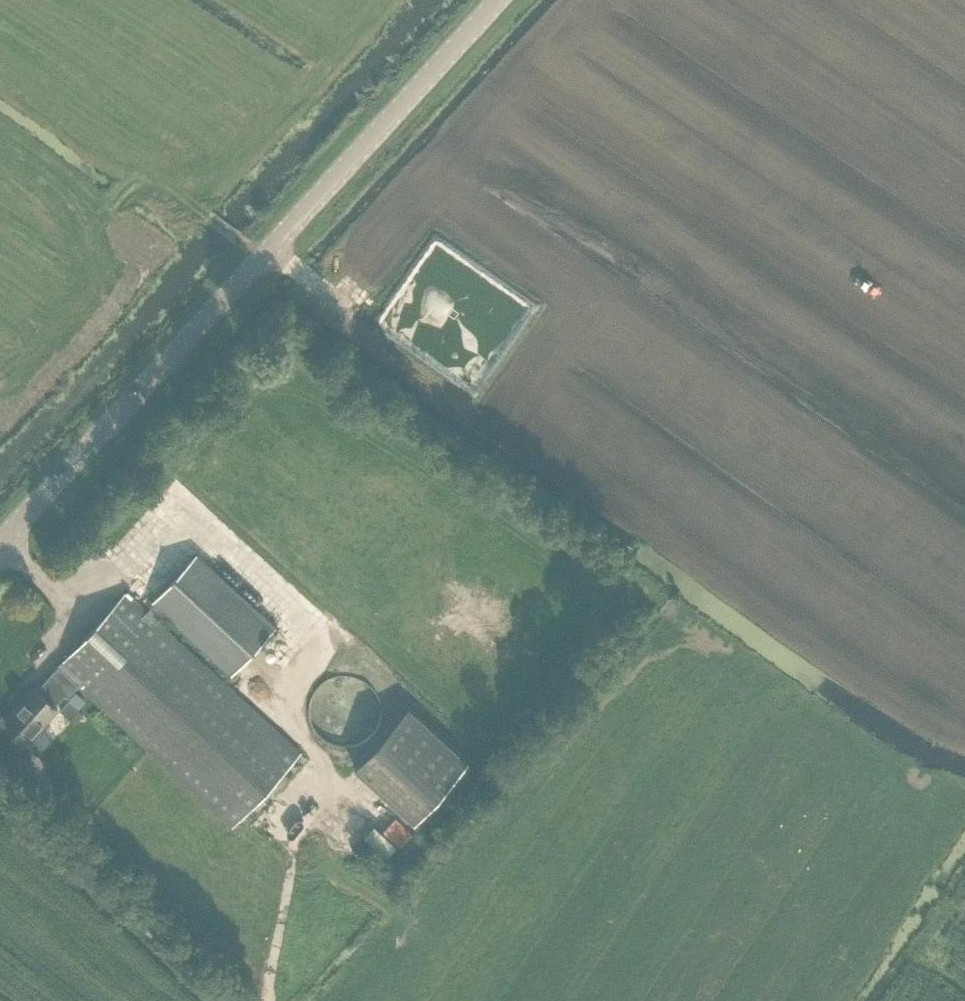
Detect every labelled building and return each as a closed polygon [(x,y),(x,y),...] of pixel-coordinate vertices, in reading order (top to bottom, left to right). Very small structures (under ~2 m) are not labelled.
[(276,627),(197,554),(152,602),(155,604),(146,613),(125,594),(37,690),(34,687),(2,723),(25,744),(58,709),(54,706),(76,683),(233,827),(300,755),(223,684),(154,620),(162,611),(232,675),(276,627)] [(347,676),(342,676),(340,676),(337,676),(335,677),(333,678),(328,680),(325,681),(323,683),(321,685),(319,687),(317,688),(314,692),(313,695),(312,697),(311,699),(310,701),(309,704),(309,706),(309,709),(308,711),(308,713),(309,716),(309,718),(309,720),(310,723),(311,725),(312,727),(313,729),(314,731),(315,733),(317,735),(318,737),(321,739),(325,742),(328,744),(332,746),(337,747),(341,748),(346,748),(351,748),(354,747),(359,745),(363,743),(366,741),(368,740),(370,737),(372,736),(374,734),(375,732),(376,730),(377,728),(378,726),(379,723),(380,721),(380,719),(381,716),(381,713),(381,712),(381,709),(381,707),(380,705),(380,702),(378,699),(377,696),(376,694),(375,692),(373,690),(372,688),(370,686),(368,685),(366,682),(361,680),(357,678),(353,677),(349,676),(347,676)] [(414,823),(468,764),(408,710),(354,769),(414,823)] [(361,831),(395,848),(404,831),(370,814),(361,831)]
